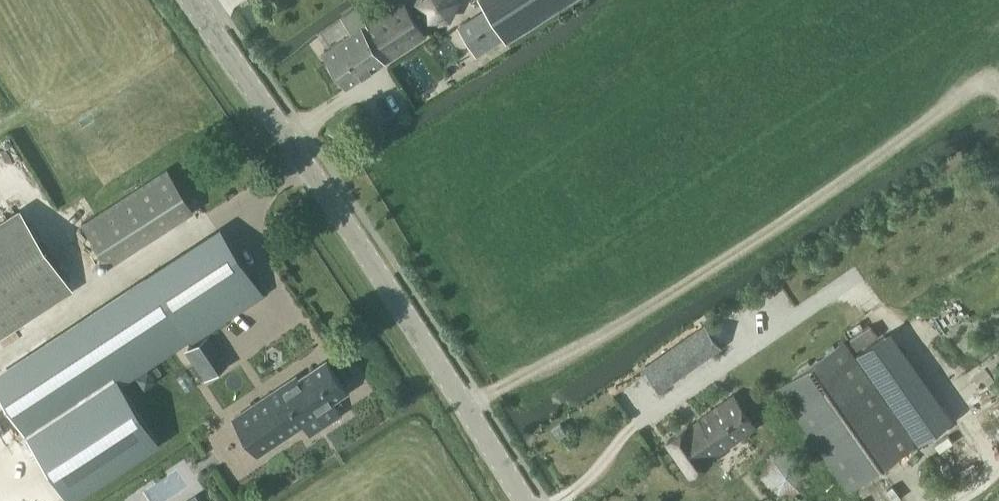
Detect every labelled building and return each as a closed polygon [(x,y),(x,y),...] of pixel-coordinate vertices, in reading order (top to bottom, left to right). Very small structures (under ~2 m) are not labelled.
[(326,50),(349,85),(427,33),(417,15),(423,9),(426,12),(447,11),(451,0),(411,0),(416,7),(412,10),(405,0),(401,0),(374,18),(367,9),(351,19),(357,29),(326,50)] [(472,15),(468,17),(488,50),(565,0),(485,0),(488,4),(472,15)] [(168,168),(106,208),(83,223),(109,264),(194,209),(168,168)] [(72,285),(23,210),(0,226),(0,332),(72,285)] [(222,231),(158,273),(196,332),(190,335),(194,340),(264,294),(222,231)] [(104,309),(0,376),(0,392),(31,440),(196,332),(180,307),(160,276),(158,273),(104,309)] [(722,347),(707,325),(647,366),(663,389),(723,348),(722,347)] [(947,421),(886,333),(858,353),(920,441),(947,421)] [(844,341),(777,387),(849,490),(916,443),(844,341)] [(333,351),(243,402),(267,439),(355,387),(333,351)] [(124,388),(36,445),(70,497),(160,440),(124,388)] [(734,391),(661,438),(688,474),(758,425),(734,391)] [(561,423),(552,429),(558,438),(567,432),(561,423)] [(198,491),(183,500),(204,500),(198,491)]
